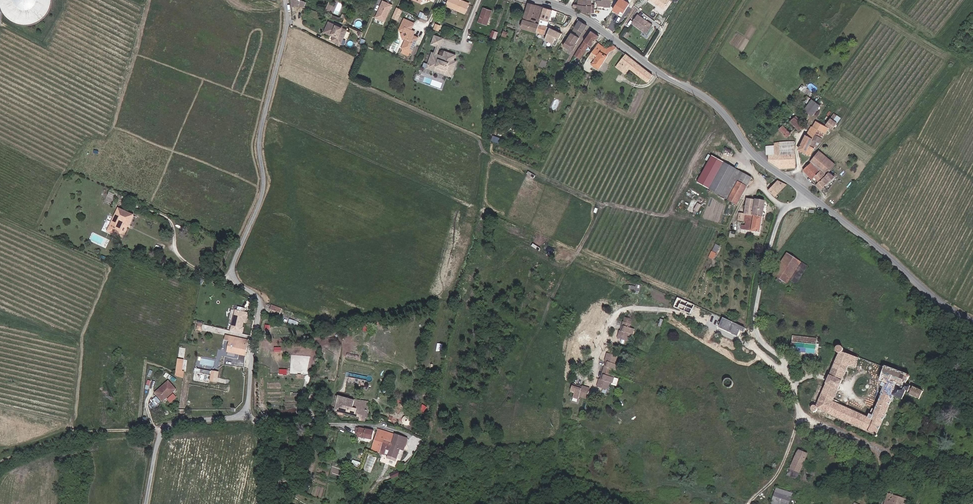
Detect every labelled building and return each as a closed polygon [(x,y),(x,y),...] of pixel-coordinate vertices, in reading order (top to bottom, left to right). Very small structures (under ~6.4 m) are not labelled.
[(294,8),(301,11),(301,2),(298,0),(292,0),(294,8)] [(394,4),(385,0),(383,0),(376,17),(386,22),(394,4)] [(465,16),(469,5),(461,2),(461,3),(459,3),(459,2),(455,0),(449,0),(446,8),(465,16)] [(574,5),(573,9),(584,14),(592,15),(592,14),(595,14),(595,4),(593,4),(593,0),(578,0),(578,5),(574,5)] [(670,0),(649,0),(659,5),(661,6),(660,7),(665,9),(670,0)] [(41,15),(42,10),(41,6),(38,4),(35,2),(31,3),(29,4),(26,6),(25,9),(25,13),(27,16),(30,18),(34,19),(38,18),(41,15)] [(632,9),(624,4),(623,6),(618,3),(613,11),(617,13),(620,10),(622,11),(624,13),(625,12),(629,14),(632,9)] [(519,30),(534,35),(543,9),(527,5),(519,30)] [(396,21),(400,11),(395,9),(391,19),(396,21)] [(534,35),(544,38),(552,12),(543,9),(534,35)] [(486,23),(488,23),(491,15),(482,11),(477,25),(484,28),(486,23)] [(653,26),(637,16),(632,25),(640,31),(641,30),(643,31),(642,32),(647,35),(653,26)] [(410,31),(410,30),(412,25),(402,20),(397,32),(402,34),(405,40),(405,41),(401,51),(410,55),(416,39),(412,37),(410,31)] [(569,28),(574,32),(579,24),(574,20),(569,28)] [(576,49),(574,48),(587,29),(579,24),(574,32),(566,44),(563,49),(572,54),(576,49)] [(336,31),(327,27),(323,35),(332,39),(332,38),(334,39),(334,40),(332,45),(339,48),(345,35),(339,32),(336,31)] [(565,43),(563,44),(558,41),(560,36),(554,33),(549,31),(545,42),(547,43),(544,50),(547,52),(557,58),(563,49),(566,44),(565,43)] [(587,49),(590,52),(595,45),(595,44),(598,39),(591,34),(574,59),(579,62),(587,49)] [(439,46),(441,47),(443,40),(437,37),(434,44),(438,45),(434,58),(435,59),(436,57),(439,46)] [(544,57),(547,52),(544,50),(537,46),(535,52),(544,57)] [(591,68),(598,72),(609,55),(616,51),(613,48),(606,53),(598,47),(583,68),(584,72),(589,75),(591,72),(589,71),(591,68)] [(454,65),(451,64),(452,62),(454,60),(455,57),(449,55),(449,58),(443,56),(443,60),(440,59),(440,58),(436,57),(435,59),(434,58),(431,57),(428,67),(429,67),(428,70),(434,72),(435,68),(446,72),(445,76),(450,77),(454,65)] [(647,84),(652,78),(624,57),(615,70),(618,72),(620,70),(622,71),(625,67),(628,69),(647,84)] [(450,77),(445,76),(446,72),(435,68),(434,72),(428,70),(429,67),(428,67),(426,71),(451,79),(454,71),(456,66),(454,65),(450,77)] [(618,72),(623,76),(628,69),(625,67),(622,71),(620,70),(618,72)] [(800,116),(809,122),(815,112),(810,109),(808,112),(804,110),(800,116)] [(832,129),(837,122),(834,120),(837,116),(834,113),(826,124),(832,129)] [(798,129),(802,126),(800,124),(801,122),(798,120),(797,121),(793,117),(790,120),(796,127),(798,129)] [(787,135),(796,127),(790,120),(785,125),(784,124),(780,128),(787,135)] [(825,133),(828,127),(815,120),(812,126),(818,129),(825,133)] [(809,130),(816,134),(818,129),(812,126),(811,125),(809,130)] [(816,134),(822,138),(825,133),(818,129),(816,134)] [(806,136),(813,139),(816,134),(809,130),(806,136)] [(819,143),(822,138),(816,134),(813,139),(817,141),(819,143)] [(814,147),(810,145),(813,139),(806,136),(799,149),(811,155),(815,147),(814,147)] [(779,150),(794,149),(794,141),(779,142),(779,150)] [(779,168),(779,155),(779,151),(773,151),(773,145),(766,145),(765,154),(767,154),(767,163),(779,169),(779,168)] [(828,173),(835,165),(819,151),(811,161),(811,162),(803,169),(811,179),(814,177),(819,182),(828,173)] [(779,168),(787,167),(787,155),(779,155),(779,168)] [(706,192),(726,203),(741,176),(721,165),(706,192)] [(820,189),(834,177),(828,173),(819,182),(816,184),(820,189)] [(726,203),(734,208),(749,181),(741,176),(726,203)] [(775,198),(787,186),(777,180),(767,191),(774,198),(775,198)] [(738,232),(759,235),(763,204),(745,201),(743,216),(737,215),(735,223),(739,224),(740,222),(745,223),(744,226),(742,225),(741,227),(739,227),(738,232)] [(121,231),(127,234),(131,224),(117,217),(106,240),(115,244),(121,231)] [(715,243),(710,257),(715,259),(721,245),(715,243)] [(785,283),(787,280),(798,262),(784,254),(771,275),(776,278),(781,281),(785,283)] [(787,280),(794,284),(804,266),(798,262),(787,280)] [(672,307),(689,314),(692,305),(676,298),(672,307)] [(744,331),(745,327),(723,318),(719,328),(733,334),(732,335),(737,337),(740,330),(744,331)] [(631,336),(633,336),(635,330),(630,329),(632,325),(624,322),(623,327),(625,327),(623,333),(620,332),(617,339),(629,342),(631,336)] [(232,340),(239,341),(243,325),(236,323),(232,340)] [(792,353),(815,355),(816,345),(792,344),(792,353)] [(227,360),(243,363),(246,349),(231,345),(227,360)] [(842,404),(834,400),(848,367),(854,370),(859,358),(845,352),(845,348),(842,346),(837,348),(836,350),(836,352),(839,355),(817,407),(816,407),(813,407),(812,408),(811,410),(811,412),(813,414),(813,416),(814,418),(829,425),(832,416),(872,434),(873,436),(875,437),(878,437),(878,433),(895,395),(903,399),(907,390),(911,391),(912,394),(921,397),(923,392),(913,387),(912,389),(910,388),(910,386),(907,385),(910,377),(886,368),(880,381),(884,383),(882,389),(884,390),(876,411),(872,409),(868,419),(841,407),(842,404)] [(614,378),(609,377),(611,370),(616,372),(617,365),(615,364),(617,357),(607,354),(605,362),(608,363),(606,369),(604,368),(603,375),(605,376),(603,382),(600,381),(598,388),(607,391),(610,383),(612,384),(614,378)] [(178,358),(177,376),(184,377),(186,359),(178,358)] [(219,382),(220,371),(212,370),(211,381),(219,382)] [(734,386),(734,384),(733,382),(730,380),(727,380),(725,382),(724,385),(725,387),(727,389),(729,390),(732,390),(733,388),(734,386)] [(580,398),(587,400),(591,390),(583,387),(582,391),(577,389),(577,388),(573,387),(571,394),(575,395),(573,399),(579,401),(580,398)] [(161,412),(174,400),(167,392),(154,403),(161,412)] [(364,418),(367,418),(368,401),(353,398),(353,399),(341,397),(341,400),(336,399),(333,411),(358,417),(357,420),(363,421),(364,418)] [(359,444),(372,446),(374,437),(361,434),(361,435),(360,441),(359,444)] [(382,447),(383,443),(385,438),(378,435),(375,444),(382,447)] [(383,443),(392,446),(394,441),(385,438),(383,443)] [(396,466),(400,457),(401,453),(406,454),(408,446),(396,442),(388,463),(389,464),(396,466)] [(387,455),(389,455),(392,446),(383,443),(382,447),(383,447),(381,455),(379,459),(385,461),(387,455)] [(372,452),(381,455),(383,447),(382,447),(375,444),(372,452)] [(790,474),(799,478),(808,455),(798,452),(790,474)] [(382,471),(388,474),(390,468),(388,467),(384,465),(382,471)] [(388,474),(397,477),(399,471),(395,469),(390,468),(388,474)] [(906,498),(887,490),(883,501),(888,503),(887,503),(904,503),(906,498)] [(793,499),(777,494),(773,503),(791,503),(793,499)]
